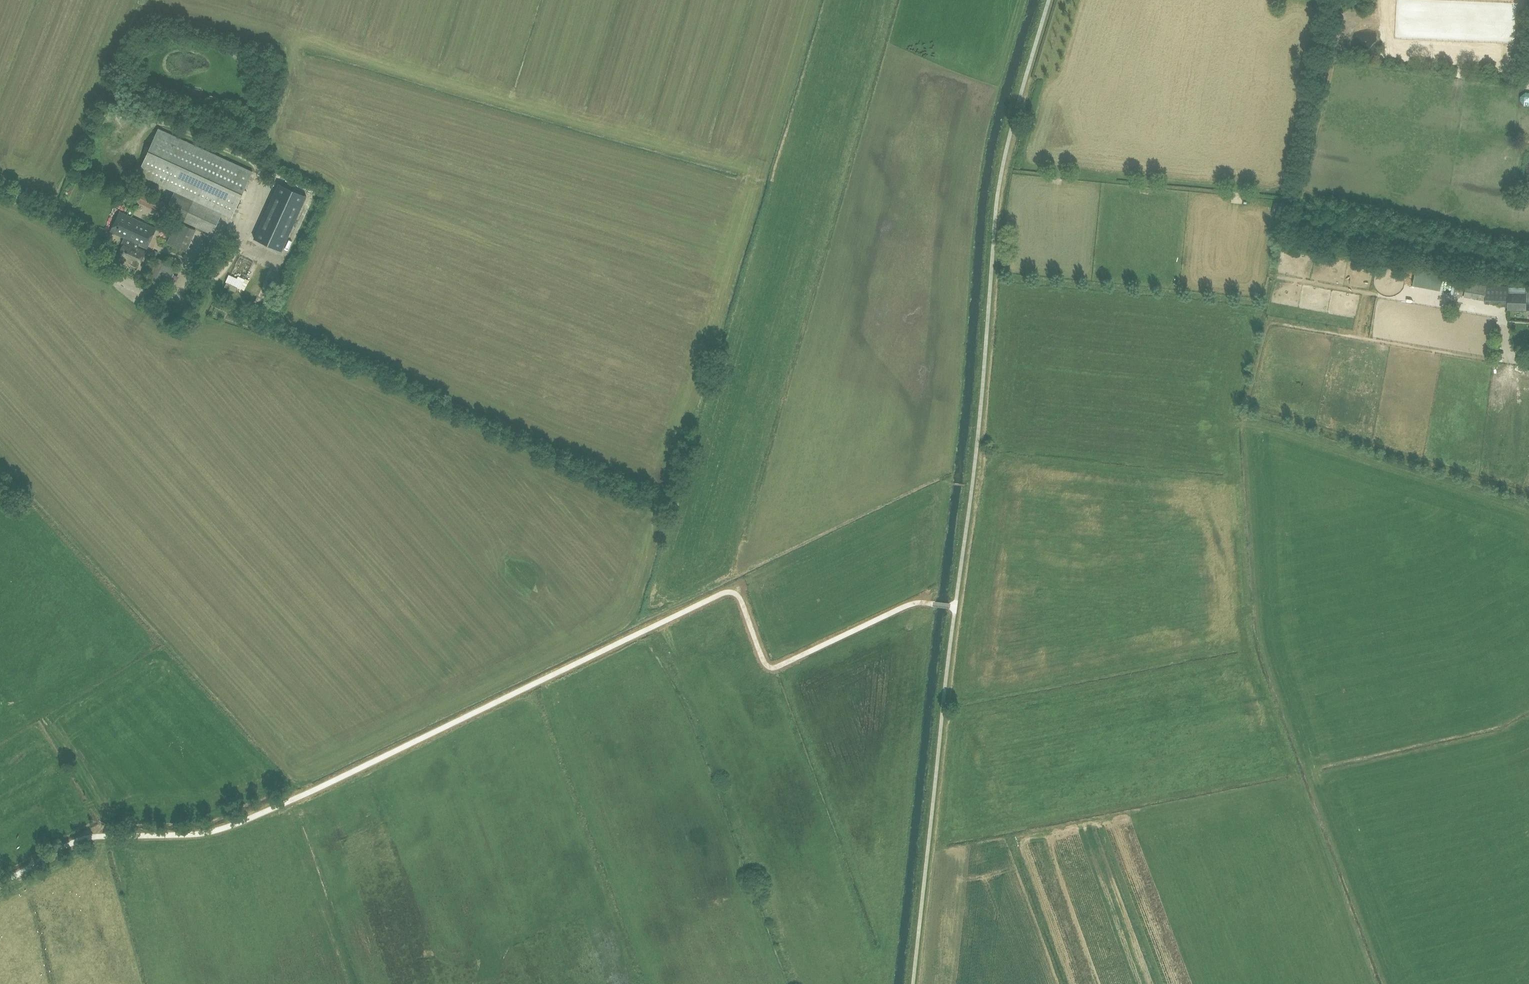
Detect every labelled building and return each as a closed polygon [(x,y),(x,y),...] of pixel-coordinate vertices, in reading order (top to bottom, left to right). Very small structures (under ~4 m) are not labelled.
[(158,128),(137,174),(174,191),(169,204),(141,191),(137,201),(165,214),(165,212),(184,220),(212,234),(222,213),(231,217),(252,171),(158,128)] [(281,251),(306,196),(279,183),(254,238),(281,251)] [(122,241),(132,245),(133,242),(146,248),(155,228),(119,212),(110,231),(124,237),(122,241)] [(167,243),(185,252),(195,230),(176,222),(167,243)] [(132,245),(122,241),(121,242),(123,243),(118,257),(132,263),(131,264),(137,267),(145,251),(132,245)] [(158,258),(147,282),(162,289),(165,284),(168,285),(177,266),(158,258)] [(228,274),(223,284),(233,289),(238,278),(228,274)] [(1462,297),(1466,278),(1454,276),(1451,294),(1462,297)] [(1508,304),(1508,310),(1528,310),(1528,287),(1510,287),(1510,286),(1500,286),(1501,283),(1467,279),(1464,297),(1485,300),(1485,303),(1508,304)]
